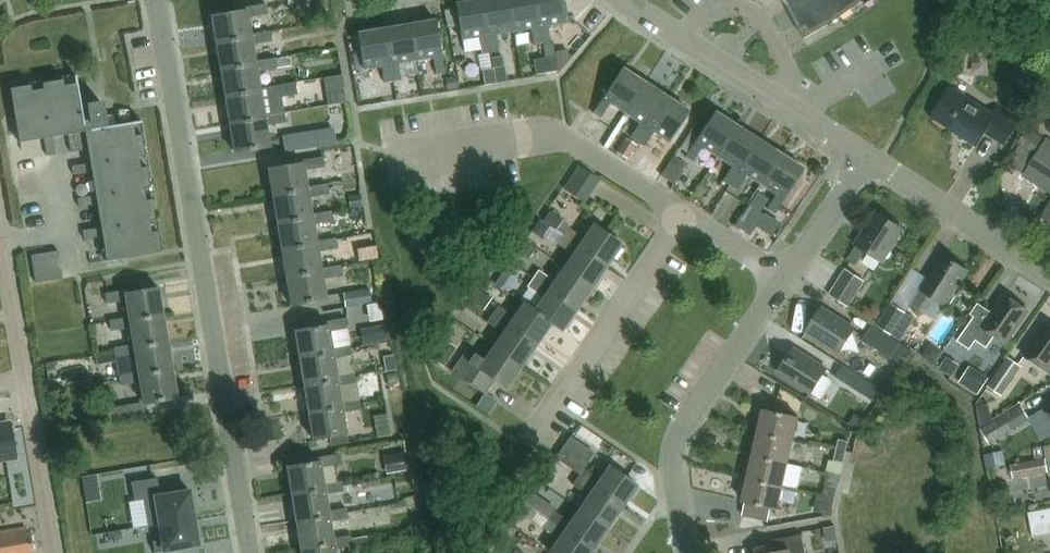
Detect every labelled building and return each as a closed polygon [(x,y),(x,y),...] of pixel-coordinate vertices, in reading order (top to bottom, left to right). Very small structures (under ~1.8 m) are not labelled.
[(318,8),(329,7),(328,0),(317,0),(318,8)] [(491,51),(482,0),(474,0),(456,3),(457,7),(445,9),(448,27),(460,25),(462,39),(479,36),(482,53),(491,51)] [(491,51),(499,50),(496,33),(513,30),(508,0),(482,0),(491,51)] [(513,30),(531,27),(534,44),(542,43),(535,0),(508,0),(513,30)] [(542,43),(550,41),(547,24),(567,21),(563,0),(535,0),(542,43)] [(787,4),(805,37),(839,17),(862,0),(783,0),(787,4)] [(246,10),(213,15),(217,42),(252,36),(252,33),(249,16),(269,13),(267,3),(246,6),(246,10)] [(438,19),(412,24),(418,59),(435,56),(438,74),(447,72),(438,19)] [(412,24),(386,28),(395,81),(404,79),(401,61),(418,59),(412,24)] [(257,64),(256,60),(253,43),(284,38),(282,28),(252,33),(252,36),(217,42),(222,70),(257,64)] [(386,28),(359,32),(365,67),(383,64),(386,82),(395,81),(386,28)] [(569,53),(557,55),(559,70),(570,58),(569,53)] [(261,90),(260,87),(258,71),(293,65),(291,55),(256,60),(257,64),(222,70),(226,96),(261,90)] [(557,55),(546,57),(548,72),(559,70),(557,55)] [(546,57),(534,59),(537,74),(548,72),(546,57)] [(505,65),(494,67),(497,82),(507,80),(505,65)] [(622,66),(593,111),(601,116),(610,102),(625,111),(645,80),(622,66)] [(494,67),(483,69),(486,84),(497,82),(494,67)] [(342,74),(324,77),(326,89),(344,86),(342,74)] [(161,251),(139,120),(106,125),(102,101),(82,105),(77,76),(11,87),(20,142),(45,137),(48,155),(56,154),(53,136),(69,133),(72,151),(88,148),(90,162),(73,165),(74,174),(92,171),(96,194),(78,197),(79,206),(97,203),(101,227),(83,230),(85,238),(103,235),(107,260),(161,251)] [(456,77),(446,78),(448,90),(459,88),(456,77)] [(645,80),(625,111),(639,121),(630,135),(638,140),(667,95),(645,80)] [(261,90),(226,96),(231,124),(265,119),(265,115),(285,111),(282,96),(297,93),(296,82),(280,85),(280,83),(260,87),(261,90)] [(1004,142),(1019,118),(996,103),(991,110),(950,84),(931,114),(977,143),(985,130),(1004,142)] [(667,95),(638,140),(645,145),(654,131),(669,141),(686,115),(689,109),(667,95)] [(716,155),(736,124),(714,110),(707,120),(700,115),(680,147),(687,152),(685,155),(692,159),(702,145),(716,155)] [(265,119),(231,124),(235,151),(270,145),(267,125),(286,122),(285,111),(265,115),(265,119)] [(736,124),(716,155),(731,164),(722,179),(729,184),(758,139),(736,124)] [(318,128),(299,131),(301,148),(321,145),(318,128)] [(1029,150),(1034,153),(1044,138),(1028,128),(1018,143),(1029,150)] [(625,138),(616,151),(626,158),(635,145),(625,138)] [(758,139),(729,184),(736,188),(746,174),(761,183),(780,153),(758,139)] [(1047,139),(1026,173),(1040,182),(1044,177),(1049,182),(1049,142),(1047,139)] [(780,153),(761,183),(775,193),(766,207),(774,212),(803,168),(780,153)] [(667,170),(677,177),(688,161),(679,154),(667,170)] [(302,161),(269,167),(273,194),(308,188),(308,185),(305,169),(324,165),(323,156),(302,159),(302,161)] [(579,165),(563,188),(584,203),(600,180),(579,165)] [(308,188),(273,194),(278,221),(313,215),(312,213),(309,195),(329,192),(327,182),(308,185),(308,188)] [(674,184),(670,190),(675,193),(679,187),(674,184)] [(360,194),(349,196),(351,208),(362,207),(360,194)] [(313,215),(278,221),(282,248),(317,243),(317,240),(314,223),(334,220),(332,209),(312,213),(313,215)] [(557,229),(563,220),(550,211),(544,220),(557,229)] [(882,261),(903,228),(876,211),(855,244),(856,244),(847,259),(856,265),(865,250),(882,261)] [(757,227),(772,236),(780,224),(765,214),(761,221),(757,227)] [(552,227),(539,219),(531,231),(543,240),(552,227)] [(563,234),(583,248),(607,264),(622,243),(594,223),(584,237),(568,226),(563,234)] [(607,264),(583,248),(563,234),(557,242),(573,253),(564,266),(592,286),(607,264)] [(317,243),(282,248),(287,276),(322,270),(321,268),(318,249),(339,246),(337,237),(317,240),(317,243)] [(517,250),(529,259),(537,248),(533,245),(525,239),(517,250)] [(376,246),(357,249),(359,261),(369,260),(378,258),(376,246)] [(59,250),(32,254),(36,282),(63,277),(59,250)] [(951,293),(967,269),(943,253),(910,304),(919,310),(929,294),(946,306),(954,295),(951,293)] [(322,270),(287,276),(292,304),(327,298),(323,278),(343,274),(341,264),(321,268),(322,270)] [(577,307),(592,286),(564,266),(555,280),(539,269),(533,277),(577,307)] [(508,292),(519,276),(507,267),(495,283),(499,286),(508,292)] [(845,269),(829,294),(850,306),(865,281),(845,269)] [(562,329),(577,307),(533,277),(528,285),(543,296),(534,308),(534,309),(551,321),(562,329)] [(126,290),(105,293),(107,303),(126,299),(129,317),(130,320),(163,314),(158,287),(126,292),(126,290)] [(369,287),(342,291),(344,305),(371,301),(369,287)] [(470,299),(485,309),(493,298),(487,294),(479,289),(478,288),(470,299)] [(976,313),(959,338),(971,347),(978,338),(988,345),(997,333),(1007,340),(1029,309),(1006,293),(987,320),(976,313)] [(534,309),(534,308),(524,301),(514,315),(498,304),(493,312),(536,342),(551,321),(534,309)] [(891,304),(878,325),(900,339),(914,318),(891,304)] [(839,351),(855,326),(822,305),(807,330),(839,351)] [(521,364),(536,342),(493,312),(487,320),(503,331),(494,345),(521,364)] [(129,317),(110,320),(112,330),(131,327),(134,344),(135,347),(168,341),(163,314),(130,320),(129,317)] [(327,324),(297,329),(301,356),(333,351),(333,347),(330,331),(348,328),(346,318),(327,321),(327,324)] [(1049,365),(1049,323),(1045,320),(1024,352),(1048,368),(1049,365)] [(387,324),(371,327),(373,342),(376,342),(389,339),(387,324)] [(890,359),(891,357),(901,364),(904,365),(914,350),(911,349),(901,342),(900,344),(872,326),(862,341),(890,359)] [(134,344),(115,347),(115,352),(116,356),(117,362),(119,374),(139,371),(139,374),(172,368),(168,341),(135,347),(134,344)] [(438,344),(429,356),(444,366),(449,359),(452,354),(438,344)] [(931,344),(923,357),(935,364),(942,351),(931,344)] [(333,351),(301,356),(305,383),(337,378),(337,374),(334,357),(352,354),(350,345),(333,347),(333,351)] [(506,386),(521,364),(494,345),(484,358),(469,348),(462,356),(452,370),(484,393),(494,378),(506,386)] [(779,371),(789,377),(812,392),(828,367),(794,347),(779,371)] [(115,352),(96,355),(97,365),(117,362),(116,356),(115,352)] [(394,354),(384,356),(386,371),(397,370),(394,354)] [(947,357),(940,368),(952,376),(960,365),(947,357)] [(1009,357),(989,386),(1003,395),(1022,366),(1009,357)] [(965,378),(985,390),(995,374),(975,361),(965,378)] [(860,392),(873,400),(880,389),(868,381),(842,364),(835,375),(860,392)] [(139,371),(119,374),(121,384),(141,381),(144,402),(177,397),(172,368),(139,374),(139,371)] [(337,378),(305,383),(310,411),(342,406),(341,402),(339,385),(356,382),(355,371),(337,374),(337,378)] [(397,372),(386,375),(389,388),(400,386),(397,372)] [(482,398),(476,407),(488,415),(498,400),(486,392),(482,398)] [(342,406),(310,411),(314,439),(331,436),(346,434),(343,411),(361,408),(359,399),(341,402),(342,406)] [(992,421),(981,428),(987,438),(998,431),(1000,435),(1030,418),(1022,404),(992,421)] [(107,408),(109,422),(123,419),(121,406),(118,406),(107,408)] [(765,408),(760,431),(793,439),(798,415),(765,408)] [(860,429),(866,420),(857,414),(851,423),(860,429)] [(18,455),(12,426),(5,427),(4,420),(0,421),(0,458),(18,455)] [(760,431),(755,454),(788,462),(793,439),(760,431)] [(346,434),(331,436),(332,446),(348,443),(346,434)] [(564,446),(555,460),(578,475),(623,505),(638,483),(609,463),(599,477),(583,467),(587,461),(577,454),(582,446),(570,438),(564,446)] [(840,440),(838,450),(847,452),(850,442),(840,440)] [(838,450),(835,460),(844,463),(847,452),(838,450)] [(395,453),(389,454),(393,474),(410,471),(407,451),(395,453)] [(319,461),(288,466),(292,492),(325,487),(324,483),(322,467),(339,464),(337,454),(319,457),(319,461)] [(755,454),(749,477),(783,485),(788,462),(755,454)] [(1023,462),(1011,464),(1014,478),(1049,472),(1047,458),(1023,462)] [(788,462),(783,485),(797,488),(803,465),(788,462)] [(97,474),(82,477),(84,487),(99,484),(97,474)] [(608,527),(623,505),(578,475),(572,483),(588,494),(579,507),(608,527)] [(157,477),(131,482),(135,501),(145,499),(144,496),(160,494),(157,477)] [(744,501),(746,501),(743,515),(768,520),(771,507),(778,508),(783,485),(749,477),(744,501)] [(325,487),(292,492),(297,519),(330,514),(329,510),(326,493),(344,491),(342,480),(337,481),(324,483),(325,487)] [(830,483),(827,495),(836,497),(837,496),(839,485),(830,483)] [(160,494),(144,496),(145,499),(149,526),(157,525),(197,518),(193,491),(192,489),(160,494)] [(532,492),(525,502),(536,509),(543,500),(532,492)] [(823,494),(819,511),(833,514),(836,497),(827,495),(823,494)] [(525,502),(515,516),(522,521),(532,507),(525,502)] [(330,514),(297,519),(301,546),(334,541),(333,537),(331,520),(349,517),(347,507),(329,510),(330,514)] [(593,548),(608,527),(579,507),(570,520),(554,510),(549,518),(593,548)] [(1029,512),(1029,514),(1032,535),(1049,532),(1049,509),(1029,512)] [(152,542),(154,552),(159,552),(162,552),(201,546),(197,518),(157,525),(159,541),(152,542)] [(593,548),(549,518),(543,526),(559,537),(549,551),(552,552),(590,552),(593,548)] [(25,547),(32,546),(29,533),(24,534),(23,527),(0,531),(0,552),(26,552),(25,547)] [(121,530),(108,532),(110,542),(123,539),(121,530)] [(761,552),(807,552),(803,533),(767,540),(769,552),(761,552)] [(301,546),(302,552),(336,552),(335,547),(353,544),(354,547),(369,545),(367,536),(353,539),(352,534),(333,537),(334,541),(301,546)]
